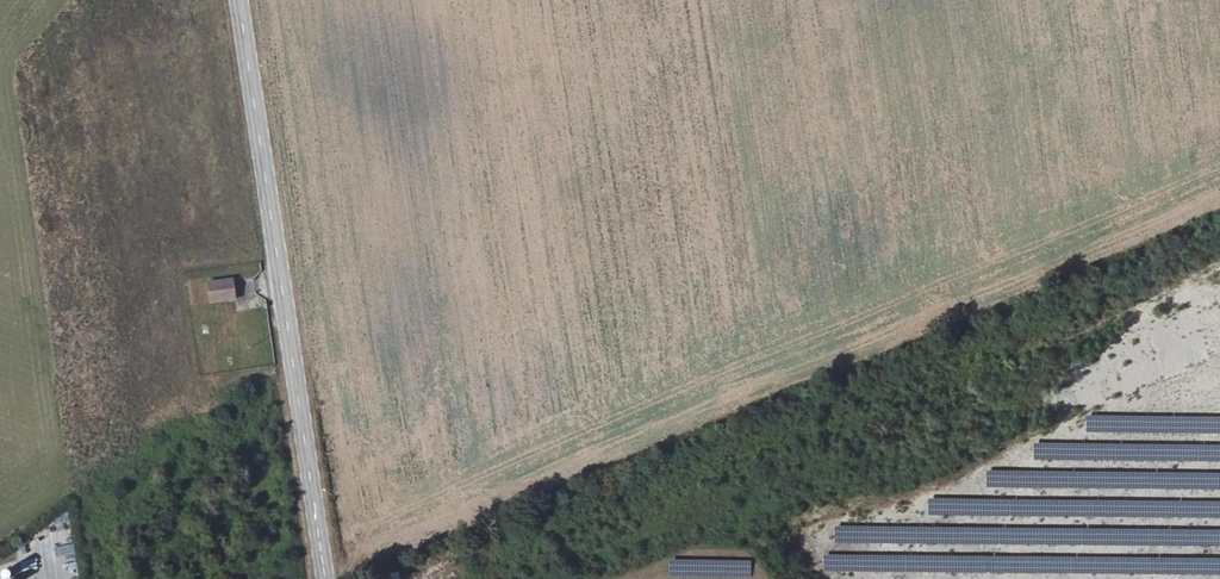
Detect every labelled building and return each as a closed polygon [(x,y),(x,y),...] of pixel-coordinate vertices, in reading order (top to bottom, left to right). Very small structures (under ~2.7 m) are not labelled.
[(201,288),(203,300),(224,297),(221,284),(201,288)]
